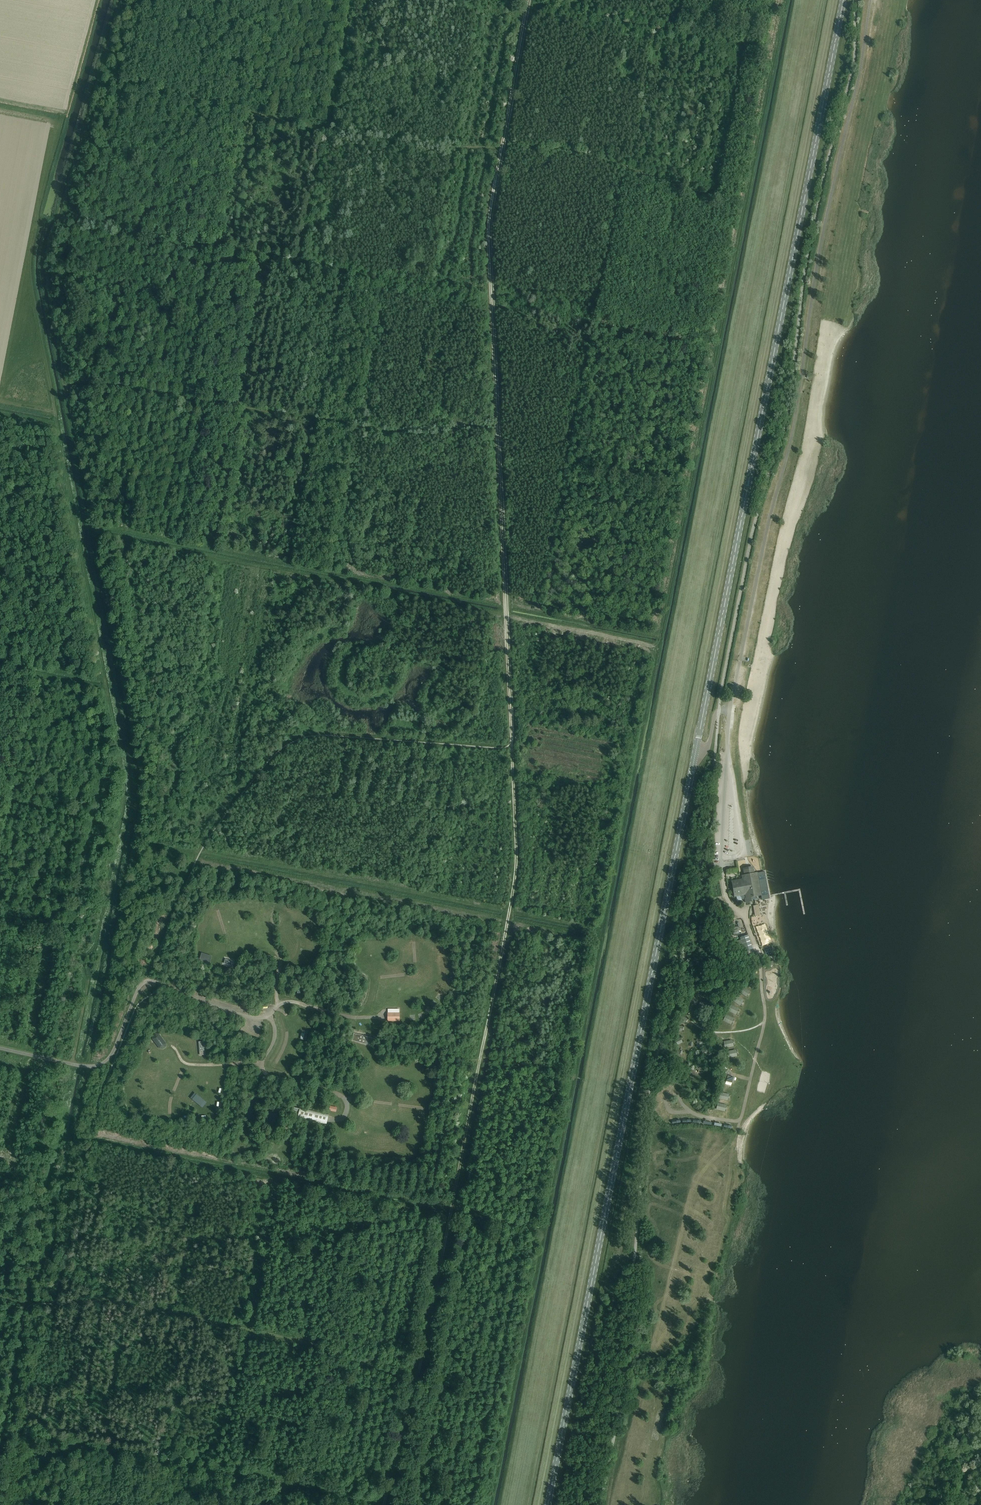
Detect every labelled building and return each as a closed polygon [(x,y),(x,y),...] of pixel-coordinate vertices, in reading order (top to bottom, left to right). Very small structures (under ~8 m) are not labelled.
[(746,898),(761,895),(757,873),(754,873),(753,868),(744,870),(745,875),(742,876),(742,879),(731,881),(734,896),(745,894),(746,898)] [(760,886),(761,893),(768,892),(767,884),(760,886)] [(740,994),(747,997),(750,991),(743,988),(740,994)] [(733,1003),(741,1007),(744,1001),(736,997),(733,1003)] [(729,1012),(736,1016),(739,1010),(732,1006),(729,1012)] [(723,1021),(731,1025),(734,1019),(726,1015),(723,1021)] [(159,1038),(159,1037),(159,1036),(159,1035),(158,1035),(158,1034),(157,1034),(156,1034),(155,1033),(154,1034),(153,1034),(152,1035),(151,1036),(151,1037),(151,1038),(151,1039),(151,1040),(152,1040),(152,1041),(153,1041),(153,1042),(154,1042),(155,1042),(156,1042),(157,1042),(157,1041),(158,1041),(158,1040),(159,1040),(159,1039),(159,1038)] [(372,1037),(354,1033),(353,1038),(371,1043),(372,1037)] [(719,1100),(727,1102),(729,1095),(721,1093),(719,1100)] [(716,1110),(724,1113),(726,1106),(718,1103),(716,1110)] [(300,1107),(297,1118),(326,1124),(329,1114),(300,1107)]
